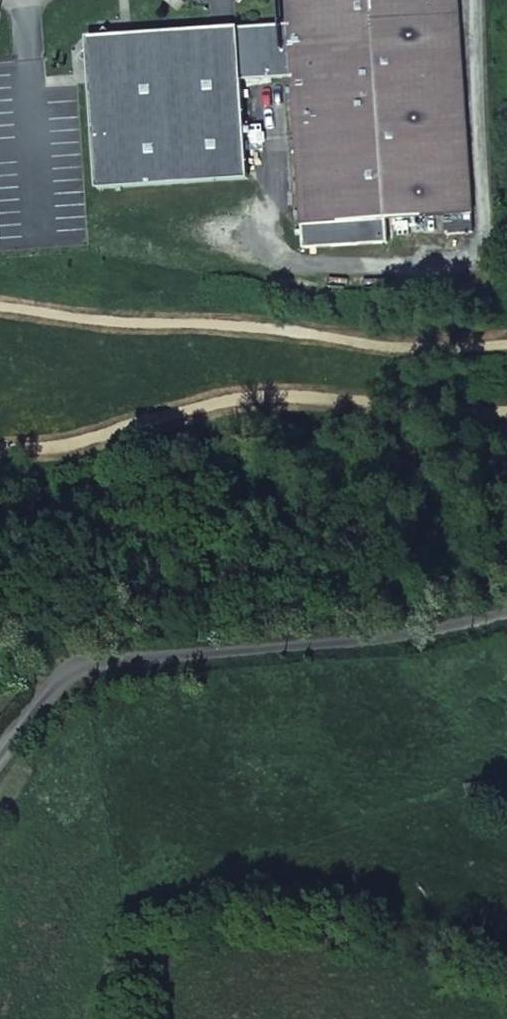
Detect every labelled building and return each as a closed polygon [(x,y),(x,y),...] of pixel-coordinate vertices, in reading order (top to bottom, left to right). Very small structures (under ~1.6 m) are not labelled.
[(290,23),(224,28),(136,36),(125,43),(107,27),(83,57),(101,73),(93,82),(102,189),(253,176),(246,79),(295,75),(309,247),(397,240),(396,216),(480,210),(463,0),(289,0),(290,23)] [(170,2),(181,12),(187,4),(183,0),(172,0),(170,2)] [(480,210),(455,212),(456,231),(482,229),(480,210)]
